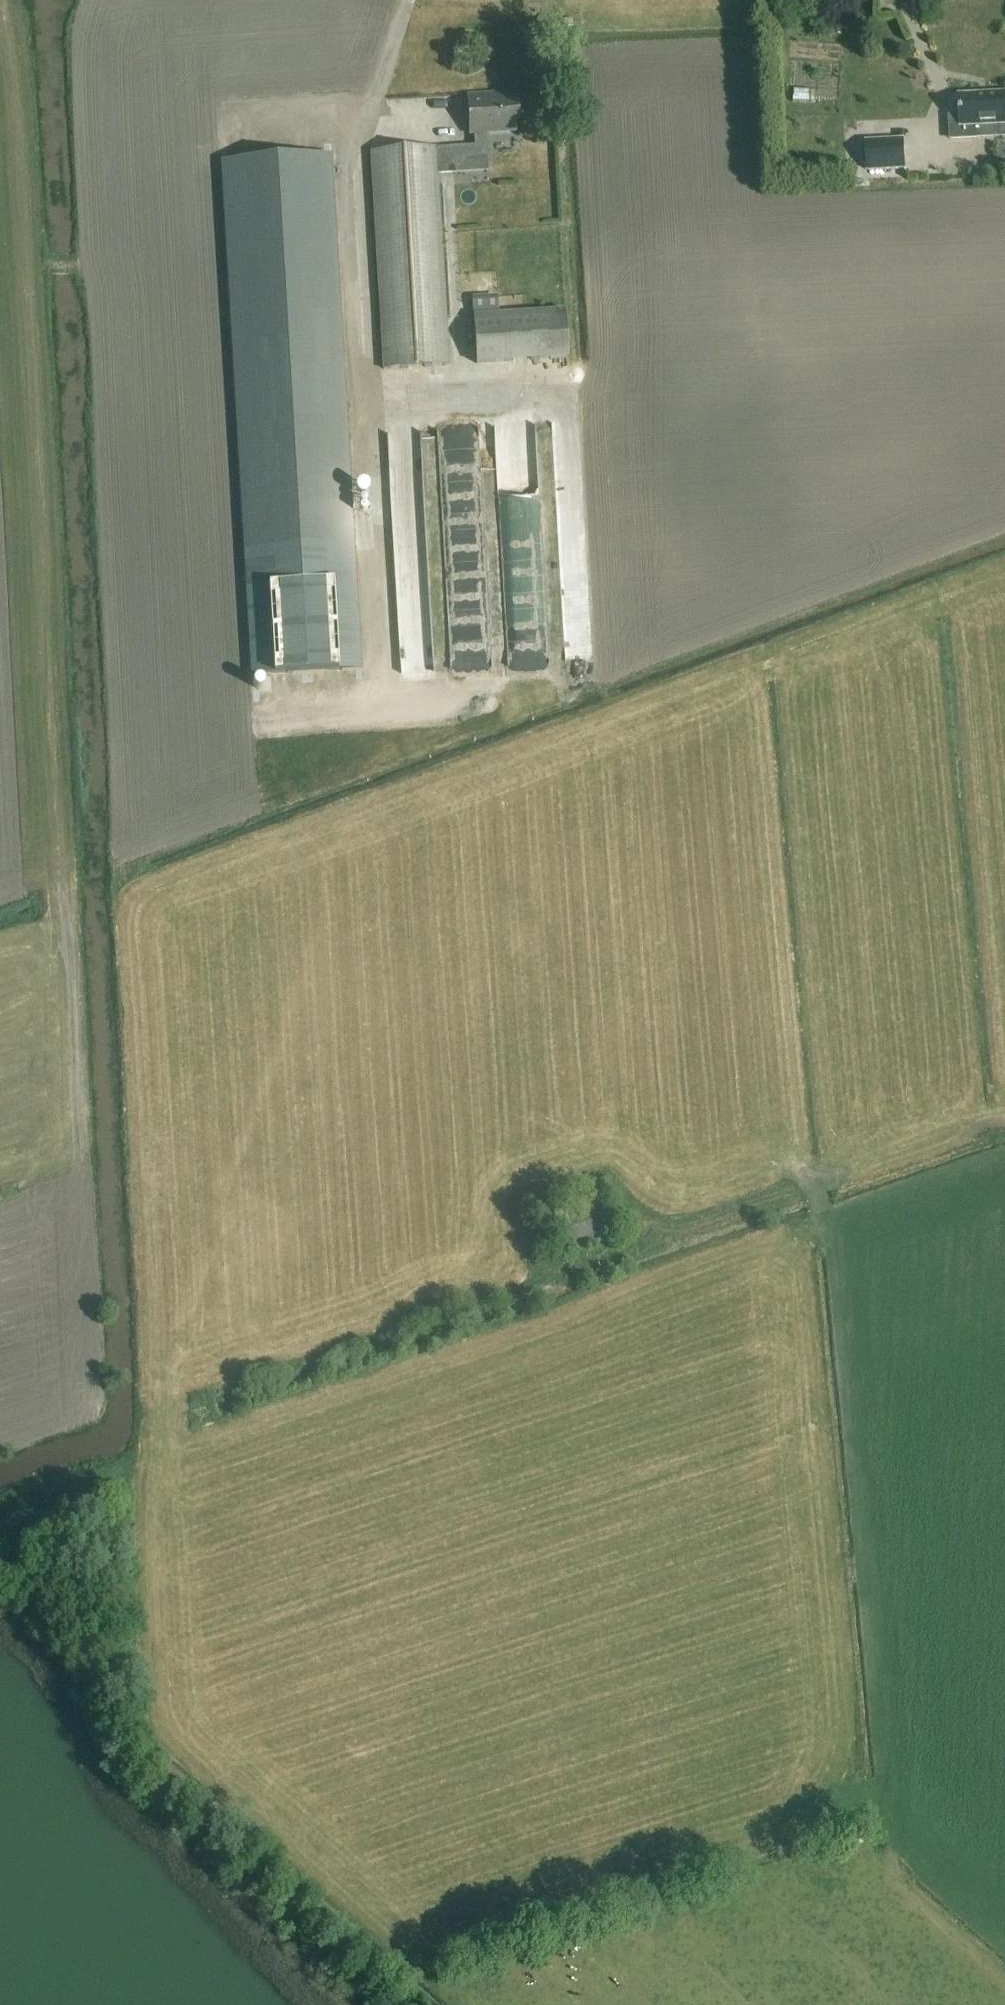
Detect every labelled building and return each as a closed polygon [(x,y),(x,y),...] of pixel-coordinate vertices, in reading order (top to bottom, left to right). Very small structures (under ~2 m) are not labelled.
[(960,96),(961,116),(949,117),(950,141),(979,140),(978,127),(999,126),(1000,140),(1004,140),(1004,93),(960,96)] [(485,133),(514,131),(514,117),(517,117),(516,97),(498,98),(498,94),(467,96),(470,134),(474,133),(475,147),(450,148),(450,149),(436,150),(436,148),(370,152),(383,370),(448,366),(437,175),(466,173),(465,162),(487,161),(485,133)] [(866,143),(867,174),(906,172),(904,142),(866,143)] [(348,153),(239,160),(270,683),(379,676),(348,153)] [(472,299),(473,316),(499,315),(498,297),(472,299)] [(499,315),(473,316),(476,364),(568,359),(565,311),(499,315)] [(603,1192),(549,1209),(566,1255),(618,1238),(603,1192)]
